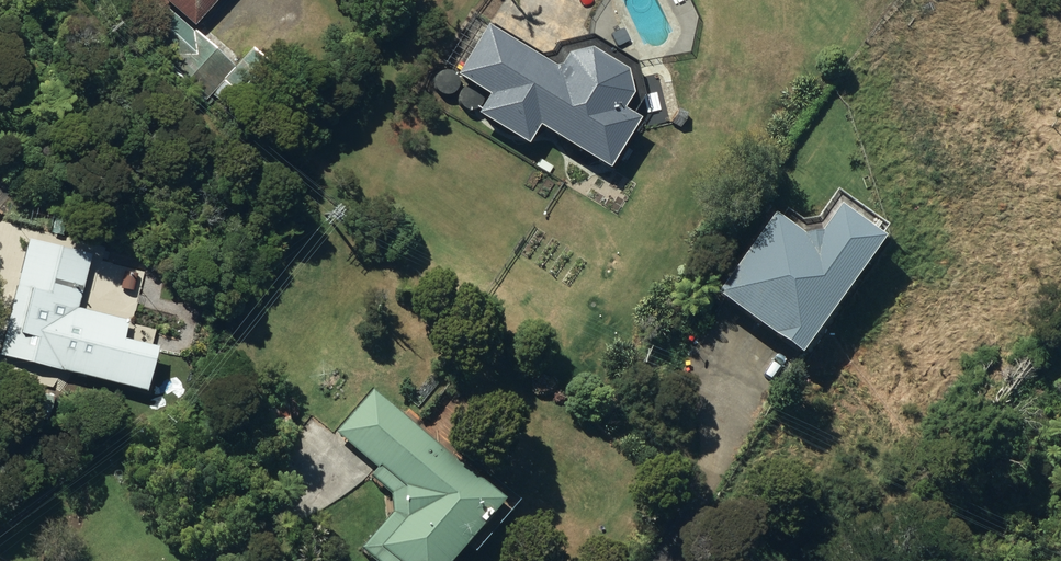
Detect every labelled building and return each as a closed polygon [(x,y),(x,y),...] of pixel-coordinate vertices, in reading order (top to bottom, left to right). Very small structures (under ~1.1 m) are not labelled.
[(198,19),(215,0),(176,0),(198,19)] [(213,91),(240,116),(282,69),(255,44),(237,63),(198,27),(196,29),(172,7),(154,28),(176,47),(165,59),(207,97),(213,91)] [(544,119),(616,162),(645,112),(629,102),(639,86),(632,63),(598,41),(573,47),(567,58),(559,59),(492,18),(462,68),(494,88),(482,107),(533,138),(544,119)] [(673,120),(681,125),(690,111),(682,106),(673,120)] [(728,295),(813,355),(897,240),(851,207),(830,235),(814,237),(785,215),(728,295)] [(3,352),(151,387),(161,342),(127,334),(131,316),(80,304),(92,252),(30,237),(3,352)] [(986,372),(1002,382),(1017,361),(1002,350),(986,372)] [(514,502),(378,390),(340,433),(383,467),(377,474),(398,493),(400,514),(370,550),(384,560),(464,560),(514,502)]
